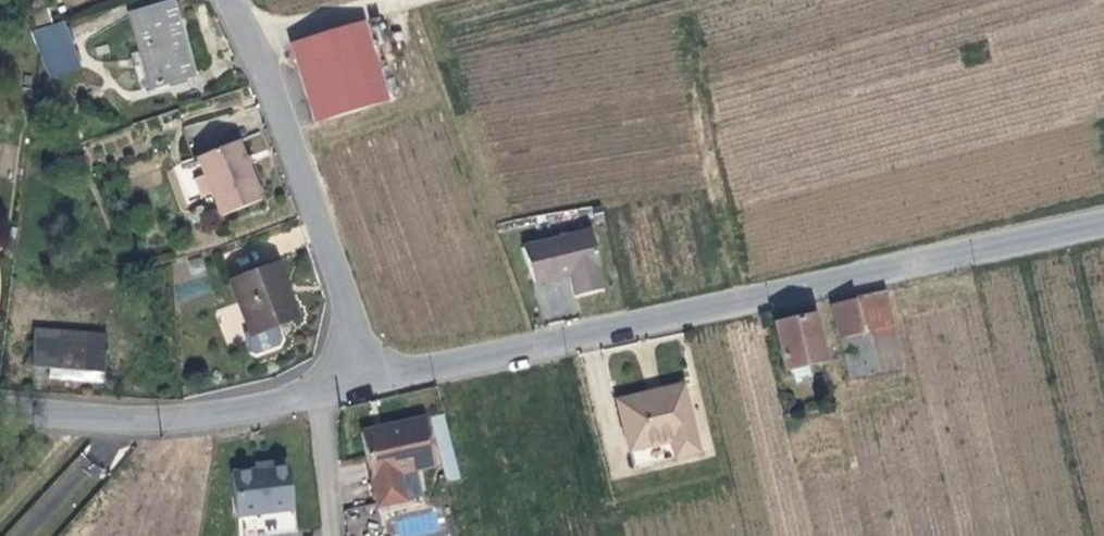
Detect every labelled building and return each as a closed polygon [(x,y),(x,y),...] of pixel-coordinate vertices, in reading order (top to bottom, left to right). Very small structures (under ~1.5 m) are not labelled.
[(170,30),(166,14),(121,25),(140,99),(179,87),(169,49),(164,32),(170,30)] [(384,91),(368,19),(296,33),(312,107),(384,91)] [(81,75),(64,28),(34,40),(51,86),(81,75)] [(230,148),(225,119),(200,124),(213,185),(237,180),(230,148)] [(610,286),(593,228),(533,246),(543,281),(564,275),(575,272),(582,295),(610,286)] [(275,291),(268,272),(222,289),(241,337),(234,339),(241,358),(247,360),(269,353),(270,346),(265,333),(280,328),(276,318),(268,294),(275,291)] [(288,325),(275,291),(268,294),(276,318),(280,328),(288,325)] [(865,298),(874,329),(882,327),(903,321),(897,295),(895,291),(865,298)] [(874,329),(865,298),(843,303),(853,338),(875,332),(874,329)] [(800,314),(771,322),(781,372),(825,362),(814,311),(800,314)] [(893,365),(882,327),(874,329),(875,332),(853,338),(863,374),(893,365)] [(75,380),(77,334),(4,334),(2,372),(21,372),(21,381),(75,380)] [(708,446),(693,381),(668,387),(629,397),(640,444),(683,435),(687,451),(708,446)] [(466,474),(449,412),(433,416),(449,478),(466,474)] [(358,436),(374,496),(418,486),(415,475),(438,468),(425,419),(388,429),(358,436)] [(687,451),(683,435),(640,444),(644,461),(687,451)] [(284,526),(276,476),(260,479),(248,480),(248,485),(227,488),(236,533),(284,526)] [(418,486),(374,496),(377,509),(421,497),(418,486)] [(401,535),(436,530),(433,515),(399,519),(401,535)]
